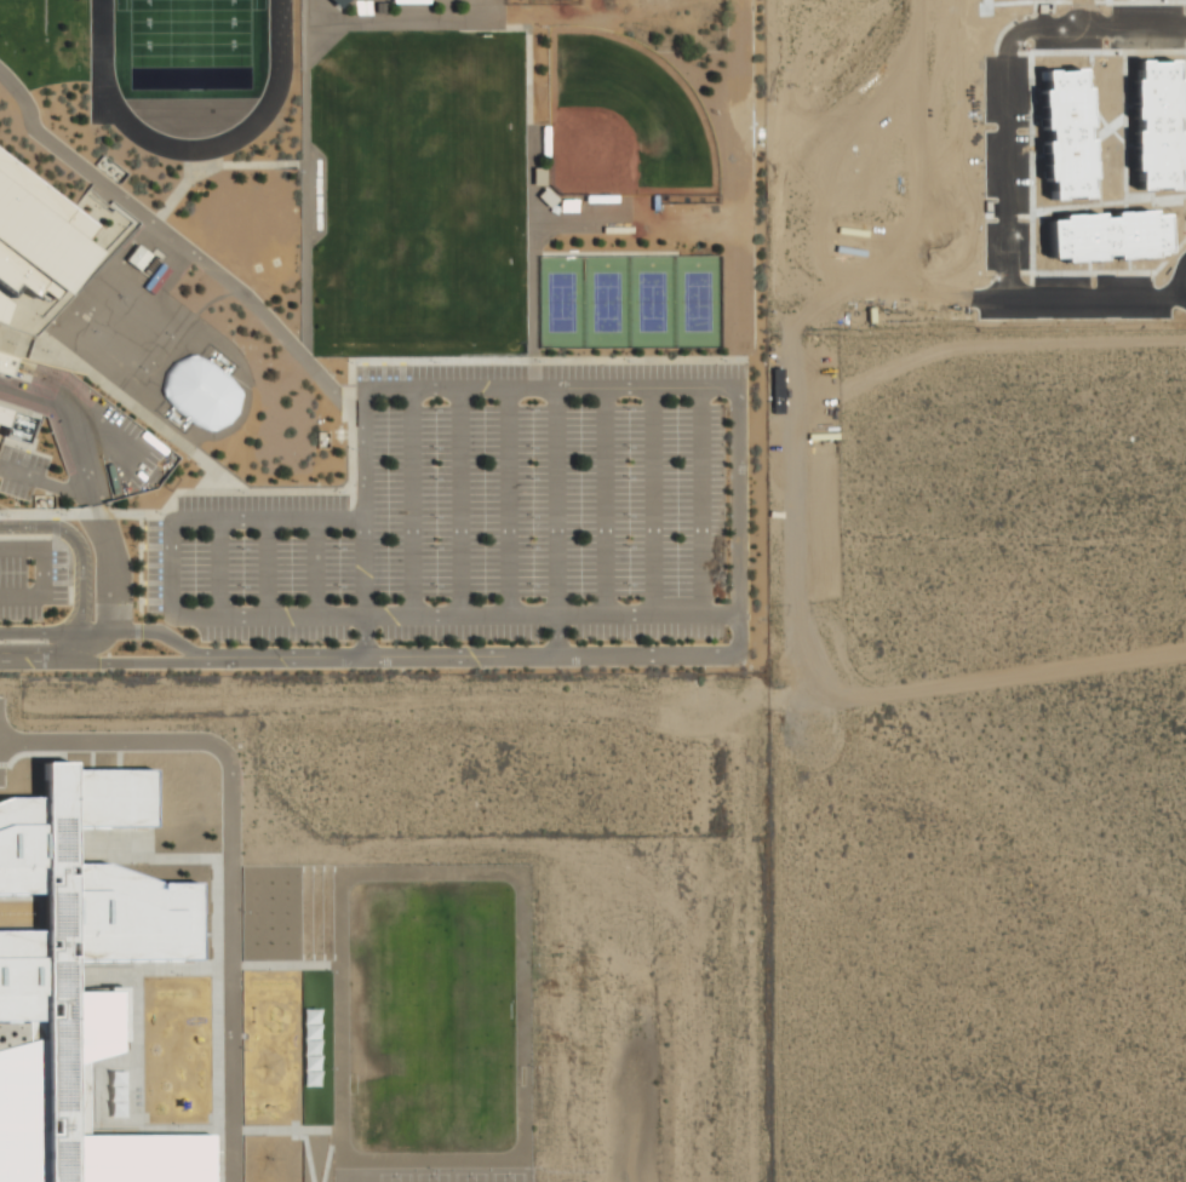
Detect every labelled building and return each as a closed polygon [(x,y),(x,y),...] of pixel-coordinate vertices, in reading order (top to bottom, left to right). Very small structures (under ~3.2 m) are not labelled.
[(11,291),(0,282),(0,146),(97,223),(88,236),(102,252),(68,296),(52,297),(36,294),(17,282),(11,291)] [(150,254),(136,244),(125,260),(139,270),(150,254)] [(216,437),(248,392),(187,347),(154,392),(216,437)] [(12,375),(18,358),(0,352),(0,372),(12,375)] [(8,426),(6,436),(30,443),(38,419),(0,406),(0,424),(8,426)] [(87,1134),(87,1063),(122,1049),(122,987),(70,987),(75,958),(196,954),(199,880),(156,879),(105,861),(70,861),(67,825),(149,824),(149,769),(69,769),(69,761),(40,762),(39,799),(5,798),(0,800),(0,891),(38,891),(38,931),(0,930),(0,1019),(41,1019),(38,1034),(0,1047),(0,1181),(210,1181),(210,1136),(87,1134)] [(302,1085),(316,1085),(318,1010),(304,1010),(302,1085)] [(126,1072),(110,1071),(110,1084),(101,1084),(101,1116),(125,1116),(126,1072)]
